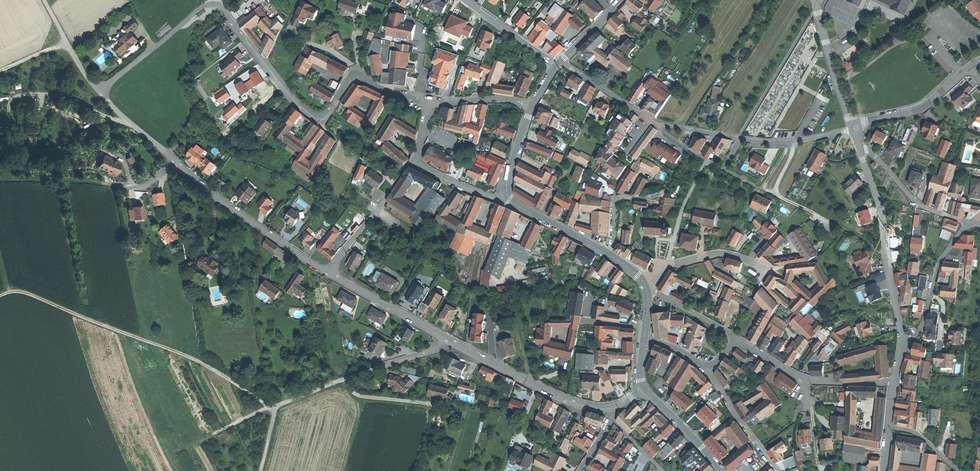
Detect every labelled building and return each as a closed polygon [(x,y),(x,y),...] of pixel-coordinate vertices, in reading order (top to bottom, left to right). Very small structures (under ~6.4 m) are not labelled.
[(359,5),(358,5),(350,3),(342,0),(341,0),(337,14),(343,16),(345,10),(350,12),(357,14),(359,5)] [(429,8),(424,6),(427,0),(424,0),(421,7),(428,10),(429,8)] [(424,6),(429,8),(435,11),(436,10),(442,13),(446,4),(439,1),(440,0),(427,0),(424,6)] [(580,7),(582,4),(578,0),(576,0),(571,5),(577,10),(580,7)] [(595,21),(603,11),(591,0),(586,0),(582,4),(580,7),(595,21)] [(639,13),(644,7),(636,0),(630,0),(627,4),(639,13)] [(639,1),(654,12),(663,0),(651,0),(648,3),(644,0),(640,0),(639,1)] [(893,6),(891,8),(904,14),(910,0),(895,0),(893,6)] [(966,6),(972,17),(973,17),(974,19),(976,21),(978,21),(979,21),(979,5),(978,0),(966,6)] [(304,23),(306,19),(306,18),(309,17),(309,18),(313,20),(317,10),(311,8),(311,7),(302,3),(300,7),(299,7),(296,14),(297,14),(295,18),(295,19),(299,21),(304,23)] [(391,3),(383,18),(411,23),(417,8),(391,3)] [(549,14),(557,20),(564,10),(556,4),(549,14)] [(253,44),(261,53),(263,48),(249,31),(258,24),(270,36),(269,37),(275,43),(282,27),(276,20),(271,25),(258,10),(244,21),(239,26),(253,44)] [(561,35),(569,23),(574,16),(565,10),(552,29),(560,35),(561,35)] [(519,26),(523,29),(527,24),(527,22),(530,18),(529,17),(523,13),(522,12),(514,22),(519,26)] [(569,23),(580,32),(582,29),(584,26),(582,24),(584,21),(576,14),(574,16),(569,23)] [(454,34),(455,32),(450,30),(454,20),(456,21),(458,18),(458,16),(454,15),(447,31),(454,34)] [(609,22),(617,30),(623,24),(618,18),(615,16),(609,22)] [(632,25),(640,31),(645,24),(648,21),(642,17),(640,20),(638,19),(635,22),(632,25)] [(376,32),(404,36),(411,23),(383,18),(376,32)] [(461,19),(458,18),(456,21),(454,20),(450,30),(455,32),(462,35),(462,33),(469,36),(472,28),(466,25),(466,23),(464,22),(465,21),(461,19)] [(124,36),(125,37),(128,35),(129,36),(132,33),(139,28),(133,20),(114,35),(116,38),(118,37),(119,39),(124,36)] [(533,41),(532,42),(535,44),(538,47),(546,36),(554,42),(556,43),(556,42),(558,39),(556,38),(558,35),(551,30),(551,29),(542,22),(537,30),(540,32),(533,41)] [(528,38),(533,41),(540,32),(537,30),(535,28),(528,38)] [(205,43),(212,52),(221,45),(224,49),(233,43),(228,36),(223,29),(205,43)] [(488,32),(483,30),(477,44),(487,48),(488,46),(490,47),(492,42),(490,42),(491,40),(493,33),(488,32)] [(366,31),(363,38),(371,41),(374,34),(366,31)] [(132,48),(136,45),(135,43),(138,41),(132,33),(129,36),(128,35),(125,37),(119,41),(121,43),(115,47),(121,55),(127,50),(128,51),(132,48)] [(591,40),(584,47),(592,53),(596,48),(597,49),(607,40),(599,33),(591,40)] [(337,34),(326,41),(329,46),(334,43),(338,50),(341,48),(344,46),(337,34)] [(372,42),(367,57),(379,55),(379,43),(380,43),(381,35),(375,34),(373,42),(372,42)] [(571,43),(561,35),(560,35),(558,40),(566,47),(571,43)] [(261,53),(267,60),(275,43),(269,37),(263,48),(261,53)] [(359,52),(367,55),(371,41),(363,38),(359,52)] [(628,40),(625,43),(626,44),(625,46),(622,49),(629,55),(632,51),(636,46),(628,40)] [(545,51),(548,53),(559,43),(556,42),(556,43),(554,42),(549,44),(545,51)] [(565,48),(559,43),(548,53),(555,57),(565,48)] [(396,44),(395,52),(403,52),(404,45),(397,44),(396,44)] [(485,55),(487,49),(477,46),(475,51),(485,55)] [(613,46),(608,51),(614,55),(618,50),(613,46)] [(592,53),(584,47),(579,52),(588,62),(589,61),(590,63),(597,56),(592,53)] [(596,48),(592,53),(597,56),(597,57),(602,61),(606,56),(605,55),(597,49),(596,48)] [(242,54),(239,50),(234,55),(233,54),(229,57),(231,59),(230,60),(230,61),(227,64),(226,72),(225,72),(228,75),(230,73),(232,75),(236,72),(236,69),(241,66),(237,62),(244,57),(242,54)] [(315,62),(328,69),(332,61),(333,60),(319,54),(319,55),(310,50),(305,58),(302,57),(295,70),(306,76),(313,62),(314,63),(315,62)] [(608,51),(605,55),(606,56),(602,61),(608,65),(609,64),(612,60),(618,65),(627,72),(633,65),(623,57),(622,58),(619,55),(621,52),(618,50),(614,55),(608,51)] [(457,57),(440,51),(437,57),(438,58),(436,65),(437,65),(434,73),(435,73),(432,83),(438,86),(439,84),(442,85),(446,86),(451,74),(450,74),(451,70),(452,71),(457,57)] [(395,52),(393,71),(400,72),(401,72),(401,70),(401,67),(403,52),(395,52)] [(379,55),(367,57),(369,65),(372,64),(374,76),(382,74),(383,74),(383,73),(379,55)] [(607,66),(608,65),(602,61),(597,57),(596,58),(607,66)] [(514,95),(515,91),(517,86),(496,83),(504,62),(495,59),(493,66),(490,73),(486,86),(495,89),(494,92),(504,93),(514,95)] [(614,70),(616,66),(618,65),(612,60),(609,64),(608,65),(614,70)] [(328,69),(344,77),(347,73),(348,69),(332,61),(328,69)] [(482,70),(490,73),(493,66),(483,63),(481,68),(470,64),(468,68),(469,69),(467,75),(472,77),(473,76),(476,77),(480,78),(482,70)] [(625,74),(627,72),(618,65),(616,66),(625,74)] [(462,89),(467,75),(469,69),(468,68),(462,66),(455,87),(462,89)] [(525,69),(522,74),(533,79),(535,73),(525,69)] [(395,85),(399,85),(400,72),(393,71),(393,75),(392,85),(395,85)] [(393,75),(383,73),(383,74),(382,74),(382,82),(392,85),(393,75)] [(517,86),(515,91),(526,96),(533,79),(522,74),(517,86)] [(569,84),(578,90),(583,81),(579,78),(574,75),(569,84)] [(331,103),(334,96),(329,93),(316,85),(306,77),(302,84),(311,92),(309,95),(318,101),(320,97),(331,103)] [(652,90),(653,94),(657,87),(660,83),(651,77),(646,85),(652,90)] [(332,88),(337,91),(340,85),(335,82),(332,88)] [(640,93),(645,86),(646,85),(641,82),(636,90),(640,93)] [(660,83),(657,87),(671,96),(674,92),(660,83)] [(961,90),(951,98),(957,104),(960,104),(963,107),(972,99),(967,93),(972,88),(969,86),(967,83),(960,88),(961,90)] [(595,89),(588,84),(580,96),(588,101),(592,95),(595,89)] [(372,129),(381,113),(374,109),(368,119),(352,109),(363,93),(378,100),(382,95),(375,92),(366,87),(354,85),(342,103),(350,108),(343,118),(354,125),(358,119),(363,122),(372,129)] [(660,104),(664,107),(671,96),(657,87),(653,94),(652,95),(657,98),(662,101),(660,104)] [(334,96),(337,91),(332,88),(329,93),(334,96)] [(562,95),(566,97),(569,98),(570,99),(572,94),(564,90),(562,95)] [(633,104),(640,93),(636,90),(628,100),(631,102),(633,104)] [(389,98),(382,95),(378,100),(374,109),(381,113),(389,98)] [(566,97),(559,112),(562,114),(569,98),(566,97)] [(651,108),(655,102),(650,99),(642,110),(644,112),(647,114),(651,108)] [(702,109),(701,117),(708,119),(715,120),(715,119),(718,119),(720,112),(717,111),(719,102),(718,102),(711,100),(710,100),(707,110),(702,109)] [(227,114),(225,116),(228,120),(239,111),(241,114),(247,108),(242,103),(238,107),(234,103),(225,112),(227,114)] [(480,117),(484,118),(488,105),(485,104),(480,103),(477,116),(480,117)] [(594,111),(605,116),(609,107),(603,104),(603,105),(601,104),(598,103),(596,107),(594,111)] [(656,118),(664,107),(660,104),(656,110),(652,116),(654,117),(656,118)] [(468,111),(469,105),(462,106),(460,117),(461,123),(452,121),(452,123),(447,122),(446,128),(455,130),(464,133),(465,130),(467,122),(466,122),(468,111)] [(593,115),(594,111),(596,107),(591,105),(588,113),(593,115)] [(446,119),(445,122),(447,122),(452,123),(452,121),(455,109),(451,109),(447,108),(445,117),(446,117),(446,119)] [(537,120),(547,125),(552,113),(542,108),(540,112),(539,112),(539,114),(538,116),(538,117),(537,120)] [(647,114),(652,116),(656,110),(651,108),(647,114)] [(285,122),(287,124),(292,127),(301,115),(298,112),(294,110),(285,122)] [(603,120),(605,116),(594,111),(593,115),(592,116),(603,120)] [(635,115),(632,113),(628,119),(621,114),(611,127),(613,129),(607,138),(610,140),(596,161),(605,167),(603,169),(617,179),(626,166),(612,157),(613,155),(615,152),(616,152),(618,149),(617,149),(625,137),(627,133),(626,133),(633,122),(634,123),(638,117),(635,115)] [(417,138),(418,132),(392,115),(378,138),(387,144),(384,149),(392,156),(397,149),(388,141),(397,127),(417,138)] [(485,118),(484,118),(480,117),(478,125),(470,123),(467,122),(465,130),(471,132),(468,140),(478,143),(482,127),(483,127),(485,118)] [(498,131),(514,136),(515,133),(517,130),(508,127),(510,121),(499,117),(497,123),(500,124),(498,131)] [(359,128),(363,122),(358,119),(354,125),(359,128)] [(256,131),(264,137),(272,126),(268,123),(264,120),(256,131)] [(938,126),(927,122),(925,128),(927,128),(926,132),(924,137),(933,140),(938,126)] [(278,137),(301,154),(320,128),(314,124),(305,136),(307,137),(302,143),(294,138),(288,134),(292,127),(287,124),(278,137)] [(913,125),(912,129),(908,127),(904,139),(913,143),(919,128),(913,125)] [(630,155),(636,160),(657,130),(651,126),(630,155)] [(320,129),(311,142),(315,145),(316,144),(322,138),(325,133),(320,129)] [(538,138),(550,144),(553,138),(550,137),(553,132),(549,130),(547,134),(542,132),(540,135),(538,138)] [(262,139),(264,137),(256,131),(254,133),(262,139)] [(877,132),(872,142),(875,143),(878,144),(878,143),(883,145),(887,137),(877,132)] [(329,136),(325,133),(322,138),(316,144),(321,149),(328,136),(329,136)] [(332,139),(328,136),(321,149),(319,152),(320,152),(327,156),(336,142),(332,139)] [(684,144),(690,147),(693,140),(688,137),(684,144)] [(550,144),(556,147),(559,142),(553,138),(550,144)] [(695,138),(693,140),(690,147),(699,152),(706,139),(700,138),(695,138)] [(732,140),(728,140),(724,139),(719,138),(714,146),(713,148),(714,149),(711,153),(714,155),(716,151),(720,154),(724,148),(727,150),(732,140)] [(937,154),(945,158),(952,142),(944,138),(937,154)] [(492,151),(508,158),(510,149),(505,147),(498,143),(496,142),(485,139),(483,146),(493,150),(492,151)] [(894,155),(899,157),(903,147),(899,145),(900,142),(894,139),(889,153),(894,155)] [(656,152),(661,144),(662,142),(658,140),(652,150),(656,152)] [(320,168),(327,156),(320,152),(312,165),(305,160),(315,145),(311,142),(300,157),(301,157),(294,166),(313,178),(316,171),(319,173),(322,169),(320,168)] [(529,143),(527,151),(553,155),(555,148),(529,143)] [(672,162),(677,154),(661,144),(656,152),(655,153),(671,163),(672,162)] [(197,146),(195,149),(202,155),(205,151),(197,146)] [(444,172),(446,168),(449,170),(452,163),(454,159),(450,156),(450,154),(434,146),(433,148),(432,147),(426,160),(427,161),(427,162),(432,165),(435,167),(439,170),(444,172)] [(708,158),(711,153),(714,149),(713,148),(711,147),(709,146),(703,156),(708,158)] [(202,155),(195,149),(194,149),(188,157),(191,160),(194,162),(198,163),(200,165),(205,158),(202,155)] [(410,159),(397,149),(392,156),(404,166),(407,163),(410,159)] [(573,149),(569,157),(581,163),(584,165),(582,168),(580,167),(579,166),(573,179),(576,181),(580,182),(587,167),(586,166),(591,158),(581,152),(580,154),(573,149)] [(821,152),(816,150),(808,165),(813,167),(812,169),(818,172),(827,155),(821,152)] [(563,161),(565,155),(556,151),(554,158),(563,161)] [(479,158),(487,162),(490,155),(485,153),(482,152),(479,158)] [(487,162),(495,165),(497,166),(504,169),(507,160),(491,153),(490,155),(487,162)] [(678,153),(677,154),(672,162),(675,164),(681,155),(678,153)] [(96,168),(108,171),(108,169),(99,166),(102,155),(101,154),(96,168)] [(290,164),(294,166),(301,157),(300,157),(296,154),(290,164)] [(108,157),(102,155),(99,166),(108,169),(108,171),(111,173),(115,174),(119,160),(108,157)] [(131,155),(126,158),(130,163),(134,160),(131,155)] [(755,169),(765,174),(769,167),(763,164),(765,160),(761,158),(755,155),(750,164),(752,165),(757,167),(755,169)] [(208,160),(205,158),(200,165),(202,167),(202,168),(205,170),(210,175),(217,166),(209,160),(208,160)] [(640,166),(651,171),(655,165),(644,159),(640,166)] [(354,177),(361,180),(368,166),(361,162),(354,177)] [(957,166),(944,162),(940,177),(952,180),(957,166)] [(541,175),(520,164),(519,167),(518,170),(546,185),(551,174),(543,171),(541,175)] [(486,171),(473,165),(468,174),(475,177),(477,178),(482,180),(486,171)] [(489,182),(496,185),(502,172),(504,169),(497,166),(493,174),(489,182)] [(545,166),(543,171),(551,174),(553,170),(545,166)] [(411,184),(412,184),(415,180),(427,186),(433,189),(435,186),(438,188),(442,183),(427,176),(410,168),(403,179),(411,184)] [(629,169),(624,178),(630,182),(636,173),(629,169)] [(914,187),(919,189),(923,176),(917,174),(918,171),(913,170),(908,186),(914,187)] [(376,187),(378,188),(381,184),(384,180),(378,175),(376,173),(372,171),(366,179),(376,187)] [(491,173),(486,171),(482,180),(487,182),(491,173)] [(515,180),(530,187),(533,180),(519,173),(517,176),(515,180)] [(556,177),(552,175),(547,185),(551,187),(556,177)] [(948,195),(952,180),(940,177),(934,175),(930,189),(935,191),(941,193),(948,195)] [(843,187),(850,195),(863,184),(859,180),(856,176),(843,187)] [(642,177),(632,195),(639,195),(647,180),(642,177)] [(620,193),(623,194),(630,182),(624,178),(616,192),(620,193)] [(374,190),(376,187),(366,179),(364,183),(374,190)] [(413,218),(419,208),(417,207),(403,198),(411,184),(403,179),(387,201),(394,206),(413,218)] [(531,204),(541,209),(551,189),(533,180),(530,187),(540,192),(536,201),(533,199),(531,204)] [(585,193),(599,197),(601,190),(603,184),(590,180),(585,193)] [(973,180),(971,198),(979,199),(979,181),(973,180)] [(610,188),(615,191),(619,185),(613,181),(608,182),(609,188),(610,188)] [(243,201),(246,204),(257,192),(246,183),(236,195),(239,198),(241,197),(244,200),(243,201)] [(949,196),(955,197),(960,198),(959,203),(965,204),(967,198),(962,198),(964,184),(953,183),(949,196)] [(436,192),(438,188),(435,186),(433,189),(431,193),(427,191),(417,207),(419,208),(420,209),(423,211),(436,192)] [(524,186),(521,192),(526,195),(529,189),(524,186)] [(515,195),(531,204),(533,199),(531,198),(530,197),(526,195),(521,192),(514,188),(515,195)] [(661,195),(662,197),(666,198),(665,188),(661,190),(642,195),(642,197),(648,196),(648,198),(661,195)] [(930,206),(935,191),(930,189),(925,204),(930,206)] [(452,207),(455,209),(464,196),(460,193),(456,191),(448,205),(452,207)] [(446,198),(436,192),(423,211),(420,209),(412,221),(424,229),(446,198)] [(554,201),(569,208),(573,201),(558,193),(554,201)] [(943,211),(948,195),(941,193),(936,209),(939,210),(943,211)] [(154,196),(156,206),(166,204),(165,194),(158,195),(154,196)] [(267,194),(264,197),(268,200),(269,199),(273,203),(274,201),(267,194)] [(765,199),(757,195),(752,207),(766,213),(772,202),(765,199)] [(476,196),(472,205),(479,208),(483,199),(479,198),(476,196)] [(263,212),(267,216),(272,209),(269,207),(273,203),(269,199),(268,200),(264,197),(257,205),(261,209),(262,208),(262,209),(263,209),(263,210),(264,211),(263,212)] [(660,208),(648,204),(647,211),(649,211),(649,212),(663,215),(663,214),(667,215),(670,199),(666,198),(662,197),(660,208)] [(951,215),(954,215),(958,203),(959,203),(960,198),(955,197),(954,199),(953,199),(949,214),(951,215)] [(580,210),(595,212),(602,212),(603,201),(587,199),(582,199),(581,204),(580,210)] [(603,201),(602,212),(610,213),(610,202),(603,200),(603,201)] [(570,210),(571,210),(578,213),(580,210),(581,204),(574,201),(570,210)] [(648,204),(636,201),(635,204),(635,208),(640,209),(639,211),(643,212),(644,210),(647,211),(648,204)] [(959,203),(958,203),(955,216),(960,217),(964,218),(965,211),(970,212),(971,206),(965,204),(959,203)] [(132,206),(134,217),(144,216),(142,204),(137,205),(132,206)] [(446,215),(452,207),(448,205),(446,204),(441,211),(442,212),(436,220),(456,232),(461,224),(446,215)] [(490,223),(499,226),(506,208),(497,204),(490,223)] [(552,217),(556,219),(561,207),(553,204),(548,215),(552,217)] [(472,205),(463,224),(470,227),(466,235),(476,239),(489,244),(493,234),(496,235),(498,230),(499,226),(490,223),(487,231),(471,225),(479,208),(472,205)] [(410,223),(413,218),(394,206),(391,211),(410,223)] [(971,206),(970,212),(967,219),(970,219),(979,211),(979,207),(971,206)] [(300,211),(296,212),(292,209),(289,215),(285,212),(282,217),(287,221),(289,223),(288,224),(293,227),(297,221),(301,220),(300,211)] [(499,231),(498,236),(510,240),(520,215),(514,212),(508,209),(499,231)] [(566,224),(573,226),(574,223),(578,213),(571,210),(566,224)] [(716,214),(696,210),(693,222),(714,226),(716,214)] [(597,234),(609,237),(610,213),(602,212),(595,212),(593,228),(574,223),(573,226),(572,228),(597,234)] [(766,223),(759,216),(753,223),(760,229),(766,223)] [(955,233),(959,224),(945,219),(942,228),(955,233)] [(671,228),(665,227),(665,223),(646,221),(645,234),(664,235),(664,236),(666,237),(666,234),(670,234),(671,236),(672,235),(671,233),(671,228)] [(767,222),(760,230),(765,235),(764,236),(766,238),(769,240),(777,231),(777,229),(775,227),(774,228),(772,228),(770,226),(770,224),(767,222)] [(463,224),(462,223),(458,232),(466,235),(470,227),(463,224)] [(541,227),(533,223),(523,246),(531,250),(541,227)] [(162,231),(170,242),(178,236),(172,229),(169,225),(162,231)] [(334,228),(331,231),(337,236),(340,232),(334,228)] [(804,257),(802,257),(803,262),(808,261),(817,255),(800,228),(790,234),(804,257)] [(308,229),(306,232),(314,238),(316,235),(308,229)] [(342,231),(345,234),(344,235),(347,238),(351,235),(345,229),(342,231)] [(731,244),(734,246),(739,239),(742,234),(734,229),(727,242),(731,244)] [(623,243),(630,244),(631,230),(629,230),(624,230),(624,236),(623,243)] [(337,236),(331,231),(322,244),(328,248),(328,247),(331,243),(334,240),(337,236)] [(306,232),(299,241),(305,245),(307,246),(307,247),(310,250),(314,244),(311,242),(314,238),(306,232)] [(468,256),(476,239),(466,235),(458,232),(450,247),(468,256)] [(778,232),(769,243),(776,249),(785,239),(778,232)] [(699,237),(684,234),(681,247),(686,248),(692,249),(697,250),(699,237)] [(498,236),(497,235),(493,246),(496,247),(486,272),(501,279),(512,253),(516,243),(510,240),(498,236)] [(553,254),(559,256),(568,238),(562,235),(560,240),(558,245),(553,254)] [(970,251),(970,253),(973,253),(973,248),(975,236),(964,235),(959,241),(954,247),(971,249),(971,250),(969,250),(969,251),(970,251)] [(275,252),(280,246),(269,239),(265,246),(275,252)] [(911,248),(922,249),(923,240),(915,239),(915,246),(911,246),(911,248)] [(632,248),(638,251),(639,252),(642,245),(635,241),(632,248)] [(523,246),(516,243),(512,253),(520,256),(521,250),(523,246)] [(620,255),(626,258),(631,250),(626,247),(626,248),(618,243),(615,247),(616,248),(614,251),(620,255)] [(772,253),(776,249),(769,243),(758,255),(761,258),(765,261),(770,256),(772,253)] [(317,249),(331,260),(335,255),(328,248),(322,244),(317,249)] [(589,252),(582,248),(577,257),(578,258),(583,261),(582,263),(587,265),(588,264),(591,265),(596,256),(589,252)] [(640,265),(648,269),(653,258),(639,252),(638,251),(633,262),(640,265)] [(348,266),(356,271),(365,257),(356,252),(352,259),(348,266)] [(972,260),(973,253),(970,253),(965,252),(964,265),(966,265),(972,266),(972,260)] [(856,257),(855,258),(860,268),(856,270),(859,278),(862,277),(869,274),(873,272),(869,264),(871,263),(869,258),(867,253),(863,255),(856,257)] [(199,266),(215,276),(221,266),(220,265),(221,264),(216,261),(212,258),(211,260),(205,256),(199,266)] [(775,261),(771,257),(770,256),(765,261),(770,266),(781,266),(803,262),(802,257),(797,258),(797,256),(777,260),(775,261)] [(596,270),(603,275),(611,263),(605,258),(597,269),(596,270)] [(736,261),(728,259),(726,268),(738,271),(741,262),(736,261)] [(709,261),(705,262),(713,276),(733,287),(734,286),(737,288),(739,283),(735,280),(734,281),(716,271),(709,261)] [(743,263),(741,262),(738,271),(741,272),(747,276),(751,267),(743,263)] [(941,272),(953,273),(958,274),(960,265),(943,262),(942,267),(940,273),(941,273),(941,272)] [(795,273),(808,272),(810,263),(790,265),(789,270),(788,274),(795,273)] [(795,282),(792,285),(814,306),(838,282),(830,274),(827,277),(818,263),(810,263),(808,272),(814,271),(820,284),(810,294),(799,284),(795,282)] [(914,263),(910,263),(908,274),(917,276),(918,270),(919,264),(914,263)] [(593,275),(596,270),(597,269),(592,266),(585,281),(590,285),(595,277),(593,275)] [(610,280),(614,282),(616,284),(618,281),(619,280),(620,280),(622,277),(621,277),(624,273),(621,271),(618,269),(610,280)] [(666,277),(663,282),(670,287),(675,279),(678,274),(674,272),(674,270),(673,269),(672,270),(671,270),(666,277)] [(383,289),(392,294),(399,283),(378,271),(374,278),(379,281),(376,285),(383,289)] [(292,293),(295,288),(300,281),(302,278),(304,275),(300,272),(298,276),(288,290),(292,293)] [(885,272),(875,276),(877,282),(888,278),(885,272)] [(792,285),(795,273),(788,274),(786,281),(792,285)] [(694,283),(678,274),(675,279),(692,287),(694,283)] [(769,278),(768,280),(777,285),(785,289),(788,283),(781,279),(771,275),(769,278)] [(919,289),(924,289),(925,280),(927,281),(927,277),(921,276),(919,288),(919,289)] [(909,284),(908,278),(896,280),(896,283),(897,286),(903,285),(909,284)] [(262,289),(277,298),(279,295),(282,290),(279,288),(274,285),(268,280),(262,289)] [(777,285),(768,280),(765,285),(770,291),(779,301),(788,308),(789,306),(791,303),(774,289),(777,285)] [(304,294),(308,287),(301,282),(300,281),(295,288),(304,294)] [(608,292),(625,296),(628,291),(620,287),(622,284),(618,281),(616,284),(614,282),(608,292)] [(658,289),(685,304),(686,301),(670,292),(670,287),(663,282),(658,289)] [(790,284),(788,283),(785,289),(795,299),(800,294),(790,284)] [(411,302),(414,303),(417,297),(420,298),(425,289),(415,284),(406,299),(411,302)] [(877,284),(867,288),(869,292),(868,293),(870,298),(872,297),(873,301),(874,302),(883,298),(877,284)] [(426,287),(426,288),(425,289),(420,298),(417,297),(414,303),(420,307),(422,303),(430,289),(426,287)] [(734,290),(727,287),(724,292),(722,298),(725,301),(729,302),(734,290)] [(910,294),(911,288),(907,287),(902,289),(901,297),(899,296),(900,305),(905,304),(911,305),(912,294),(910,294)] [(951,288),(942,287),(942,292),(941,296),(956,298),(957,288),(951,288)] [(760,303),(765,309),(771,316),(778,304),(762,288),(755,298),(756,299),(755,301),(751,309),(750,311),(755,313),(760,303)] [(349,294),(342,290),(337,299),(344,303),(352,307),(356,298),(349,294)] [(431,306),(435,308),(442,297),(436,293),(434,292),(427,303),(431,306)] [(571,292),(566,320),(572,320),(573,315),(580,317),(584,294),(571,292)] [(809,302),(800,294),(795,299),(791,303),(789,306),(797,314),(809,302)] [(621,299),(611,297),(609,304),(618,306),(617,309),(630,314),(632,311),(634,307),(632,307),(633,304),(627,301),(621,299)] [(744,306),(751,309),(755,301),(748,297),(745,304),(744,306)] [(730,302),(729,302),(725,301),(722,298),(715,315),(719,316),(724,318),(730,302)] [(353,308),(352,307),(344,303),(342,307),(351,312),(353,308)] [(428,306),(422,303),(420,307),(418,309),(424,313),(428,306)] [(445,322),(450,325),(452,321),(458,310),(457,310),(449,306),(448,305),(440,319),(445,322)] [(593,318),(603,320),(604,314),(605,312),(603,312),(604,307),(595,305),(593,318)] [(373,308),(368,316),(383,324),(388,315),(381,312),(373,308)] [(765,309),(762,315),(769,319),(771,316),(765,309)] [(671,312),(653,314),(655,326),(656,337),(668,341),(667,334),(666,327),(672,327),(672,325),(671,316),(671,312)] [(474,313),(472,341),(484,342),(486,314),(474,313)] [(799,332),(802,336),(808,341),(817,332),(816,332),(812,328),(809,324),(803,319),(799,314),(798,314),(797,315),(797,314),(795,313),(787,320),(799,332)] [(808,314),(803,319),(809,324),(814,319),(808,314)] [(929,314),(927,325),(931,326),(932,321),(937,322),(938,316),(929,314)] [(550,341),(548,340),(547,345),(545,352),(571,359),(579,326),(580,322),(580,317),(573,315),(572,320),(566,320),(552,320),(551,325),(551,326),(571,326),(571,328),(572,328),(568,346),(550,341)] [(758,322),(755,328),(762,332),(769,319),(762,315),(760,319),(758,322)] [(676,316),(671,316),(672,325),(684,326),(684,316),(676,316)] [(764,335),(771,339),(773,334),(780,338),(781,339),(788,325),(775,316),(764,335)] [(691,349),(698,352),(706,328),(687,317),(685,325),(692,328),(685,347),(691,349)] [(858,324),(862,335),(870,332),(873,331),(871,325),(868,326),(867,324),(866,321),(858,324)] [(818,322),(812,328),(816,332),(822,326),(818,322)] [(537,344),(547,345),(548,340),(550,341),(551,326),(551,325),(543,324),(543,328),(538,328),(537,344)] [(848,324),(837,330),(841,334),(851,328),(848,324)] [(606,337),(607,331),(607,326),(596,325),(595,338),(606,339),(609,339),(610,337),(606,337)] [(931,326),(927,325),(926,330),(926,334),(927,334),(927,339),(935,340),(936,335),(935,335),(936,326),(931,326)] [(399,336),(409,341),(414,331),(409,328),(405,326),(399,336)] [(752,342),(756,343),(762,332),(755,328),(748,339),(752,342)] [(836,329),(832,334),(841,343),(846,338),(841,334),(837,330),(836,329)] [(818,339),(811,348),(815,352),(817,350),(827,337),(824,333),(821,330),(814,336),(818,339)] [(961,333),(951,332),(950,337),(951,337),(951,340),(950,345),(960,346),(961,333)] [(678,336),(667,334),(668,341),(677,343),(678,336)] [(764,349),(771,339),(764,335),(758,345),(761,347),(764,349)] [(808,341),(802,336),(797,344),(793,349),(799,353),(800,354),(809,342),(808,341)] [(821,347),(824,349),(829,343),(832,340),(830,337),(821,347)] [(773,355),(775,357),(779,352),(786,342),(781,339),(780,338),(770,353),(773,355)] [(369,350),(379,355),(383,348),(385,344),(376,339),(369,350)] [(499,343),(504,358),(510,356),(517,354),(512,339),(507,340),(505,341),(504,339),(499,341),(500,343),(499,343)] [(599,349),(606,350),(606,345),(613,346),(614,340),(609,339),(606,339),(600,339),(599,349)] [(832,340),(829,343),(835,348),(838,345),(832,340)] [(624,352),(633,352),(633,342),(624,341),(624,352)] [(788,351),(789,352),(792,348),(793,349),(797,344),(794,342),(790,347),(790,346),(787,351),(788,351)] [(820,353),(818,356),(820,358),(824,354),(827,357),(829,356),(835,348),(829,343),(824,349),(820,353)] [(656,345),(651,357),(660,361),(661,359),(662,360),(665,361),(668,362),(669,362),(673,352),(668,351),(668,350),(656,345)] [(847,376),(848,382),(879,380),(889,377),(886,346),(869,347),(856,351),(859,360),(876,355),(877,374),(861,375),(847,376)] [(793,349),(792,348),(789,352),(786,356),(783,362),(787,364),(790,367),(796,357),(799,353),(793,349)] [(805,361),(807,363),(818,350),(817,350),(815,352),(811,348),(803,360),(805,361)] [(927,349),(922,348),(922,352),(913,350),(912,355),(925,357),(927,349)] [(737,357),(746,363),(749,358),(737,349),(734,353),(737,357)] [(595,351),(595,354),(594,363),(605,364),(606,356),(606,351),(595,351)] [(615,352),(606,351),(606,356),(608,356),(612,357),(633,359),(633,357),(633,353),(614,352),(615,352)] [(841,365),(859,360),(856,351),(839,356),(841,365)] [(775,357),(783,362),(786,356),(785,357),(779,352),(775,357)] [(576,369),(594,370),(594,363),(595,354),(589,354),(577,353),(576,369)] [(934,364),(941,364),(942,357),(944,358),(944,355),(935,354),(934,358),(934,362),(934,364)] [(941,364),(941,369),(954,370),(954,363),(957,361),(953,356),(953,355),(949,355),(947,354),(944,354),(944,355),(944,358),(942,357),(941,364)] [(665,380),(671,384),(686,360),(680,356),(665,380)] [(921,359),(906,356),(905,363),(912,364),(919,366),(921,359)] [(445,368),(462,375),(466,366),(460,363),(460,362),(455,359),(450,357),(445,368)] [(660,361),(651,357),(649,363),(646,370),(655,374),(660,361)] [(726,357),(721,364),(735,374),(740,368),(726,357)] [(922,359),(921,359),(919,366),(921,366),(919,377),(927,379),(931,362),(921,361),(922,359)] [(696,368),(686,360),(671,384),(670,386),(677,389),(669,402),(672,405),(670,407),(677,413),(679,411),(682,415),(702,395),(696,389),(689,398),(682,392),(692,375),(695,378),(696,378),(702,384),(707,379),(701,373),(696,368)] [(754,369),(758,372),(764,363),(762,361),(760,360),(756,366),(754,369)] [(910,375),(912,364),(905,363),(904,367),(903,373),(910,375)] [(765,376),(769,379),(773,373),(776,368),(771,365),(769,369),(765,376)] [(817,375),(823,375),(823,366),(820,366),(812,366),(812,375),(817,375)] [(481,367),(479,373),(492,378),(494,372),(488,370),(481,367)] [(744,370),(740,368),(735,374),(739,377),(744,370)] [(605,370),(599,370),(605,382),(610,380),(605,370)] [(612,370),(612,378),(616,378),(626,378),(626,370),(612,370)] [(717,370),(714,373),(719,379),(724,387),(729,384),(717,370)] [(837,382),(848,382),(847,376),(846,376),(844,370),(839,372),(836,372),(836,375),(837,382)] [(500,375),(494,372),(492,378),(498,381),(500,375)] [(769,379),(775,383),(779,377),(773,373),(769,379)] [(775,383),(782,387),(785,382),(787,383),(790,378),(785,375),(781,373),(779,377),(775,383)] [(916,376),(906,374),(905,379),(904,386),(914,388),(916,376)] [(403,382),(398,377),(395,376),(391,375),(388,384),(394,386),(402,395),(409,388),(403,382)] [(507,378),(500,375),(498,381),(504,383),(507,378)] [(600,377),(584,376),(584,387),(590,388),(593,388),(593,390),(600,390),(600,377)] [(408,377),(403,382),(409,388),(414,383),(408,377)] [(515,381),(507,378),(504,383),(512,387),(515,381)] [(798,384),(790,378),(787,383),(785,382),(782,387),(785,389),(792,392),(798,384)] [(712,384),(707,379),(702,384),(696,389),(702,395),(712,384)] [(760,417),(761,419),(767,415),(773,410),(782,404),(766,382),(757,388),(759,391),(762,395),(768,402),(755,411),(760,417)] [(513,398),(517,399),(524,386),(521,385),(518,383),(514,391),(513,391),(511,397),(513,398)] [(428,394),(446,398),(448,390),(439,388),(431,385),(428,394)] [(848,394),(848,397),(857,397),(877,398),(877,392),(877,387),(848,386),(848,394)] [(912,388),(904,387),(903,390),(903,393),(909,394),(915,396),(916,389),(914,389),(914,388),(912,388)] [(710,396),(714,402),(720,397),(716,391),(710,396)] [(738,411),(741,416),(748,412),(745,406),(762,395),(759,391),(752,395),(749,397),(742,401),(742,402),(735,406),(738,411)] [(915,396),(909,394),(908,400),(897,398),(897,400),(914,403),(915,396)] [(489,396),(486,405),(494,407),(496,398),(489,396)] [(846,430),(845,443),(866,447),(881,449),(885,398),(878,398),(875,435),(856,431),(856,419),(858,419),(858,416),(856,416),(857,397),(848,397),(847,400),(846,430)] [(516,401),(517,399),(513,398),(509,407),(521,412),(525,405),(516,401)] [(550,401),(546,399),(540,411),(546,415),(547,415),(553,403),(550,401)] [(625,409),(623,412),(625,414),(627,412),(632,417),(637,412),(641,408),(638,405),(636,402),(627,411),(625,409)] [(656,409),(651,403),(649,406),(651,408),(642,417),(641,418),(640,417),(633,423),(630,419),(632,417),(627,412),(625,414),(623,412),(616,421),(629,434),(637,427),(637,426),(643,421),(643,420),(656,409)] [(916,404),(908,403),(907,409),(906,413),(901,413),(901,416),(908,417),(914,418),(916,404)] [(710,410),(706,406),(699,413),(698,414),(710,425),(712,423),(718,417),(714,414),(710,410)] [(565,410),(561,407),(558,413),(559,414),(557,417),(564,421),(565,421),(566,418),(569,412),(565,410)] [(753,422),(755,420),(760,417),(755,411),(753,408),(748,412),(741,416),(746,423),(751,419),(753,422)] [(652,423),(655,420),(661,414),(659,412),(657,409),(647,418),(652,423)] [(937,410),(930,410),(929,415),(929,419),(928,424),(932,425),(936,425),(936,420),(937,410)] [(546,416),(546,415),(540,411),(535,421),(550,428),(555,418),(552,416),(551,418),(546,416)] [(713,424),(712,423),(710,425),(698,414),(699,413),(698,411),(696,414),(702,420),(710,428),(713,424)] [(590,423),(602,427),(605,418),(597,415),(589,412),(586,421),(590,423)] [(642,417),(637,412),(632,417),(630,419),(633,423),(640,417),(641,418),(642,417)] [(655,420),(658,424),(665,418),(661,414),(655,420)] [(906,427),(908,417),(901,416),(895,415),(894,426),(901,427),(906,427)] [(560,429),(564,421),(557,417),(556,419),(558,420),(554,426),(560,429)] [(837,417),(834,417),(833,430),(837,431),(844,431),(845,418),(837,417)] [(913,428),(914,418),(908,417),(906,427),(913,428)] [(647,427),(652,423),(647,418),(635,429),(643,437),(650,430),(647,427)] [(661,427),(668,421),(665,418),(658,424),(661,427)] [(778,425),(781,429),(790,423),(786,418),(778,425)] [(728,432),(740,448),(750,441),(733,419),(713,435),(717,441),(728,432)] [(588,426),(590,423),(586,421),(585,421),(583,427),(594,434),(595,431),(588,426)] [(664,436),(667,434),(670,431),(674,427),(671,424),(669,421),(659,431),(661,433),(664,436)] [(574,422),(570,430),(575,432),(575,431),(579,424),(577,423),(574,422)] [(568,434),(572,437),(575,439),(579,433),(575,431),(575,432),(570,430),(568,434)] [(614,437),(614,439),(619,442),(624,433),(620,430),(615,438),(614,437)] [(807,444),(811,443),(810,430),(805,430),(803,431),(800,431),(800,436),(799,436),(800,444),(802,444),(807,444)] [(669,442),(675,448),(685,438),(682,435),(679,432),(669,442)] [(715,454),(720,460),(729,454),(723,446),(722,447),(717,441),(713,435),(705,441),(715,454)] [(583,442),(577,438),(574,442),(573,443),(587,452),(591,447),(590,446),(593,441),(586,436),(585,437),(586,437),(583,442)] [(616,448),(619,442),(614,439),(609,436),(606,442),(616,448)] [(907,448),(913,450),(915,440),(898,437),(896,446),(897,446),(903,448),(907,448)] [(569,440),(565,438),(560,448),(565,450),(567,445),(566,445),(569,440)] [(658,446),(654,442),(651,439),(642,448),(653,458),(661,449),(658,446)] [(824,439),(821,440),(822,451),(833,450),(832,439),(824,439)] [(923,442),(915,440),(913,450),(925,452),(925,451),(926,444),(923,442)] [(664,441),(658,446),(661,449),(668,443),(665,441),(664,441)] [(769,452),(772,457),(780,453),(788,448),(783,441),(775,447),(773,449),(769,452)] [(604,445),(614,451),(616,448),(606,442),(605,443),(604,445)] [(626,459),(633,445),(631,443),(628,442),(624,450),(618,446),(614,452),(626,459)] [(664,460),(675,448),(669,442),(658,454),(664,460)] [(842,462),(854,464),(858,465),(863,466),(866,447),(845,443),(844,443),(842,462)] [(533,451),(539,453),(542,446),(536,444),(533,451)] [(724,465),(729,470),(732,470),(755,452),(748,444),(724,465)] [(955,459),(957,446),(955,446),(955,445),(951,445),(948,444),(946,457),(951,458),(955,459)] [(891,461),(890,469),(899,470),(901,452),(896,451),(897,446),(896,446),(893,445),(891,461)] [(602,446),(599,452),(614,460),(609,470),(619,470),(626,459),(602,446)] [(698,466),(701,469),(708,462),(700,454),(694,448),(685,456),(691,463),(692,464),(694,462),(698,466)] [(515,463),(528,468),(533,456),(527,454),(522,452),(522,454),(519,453),(515,451),(514,451),(511,459),(516,461),(515,463)] [(924,454),(921,470),(934,470),(936,456),(927,454),(927,451),(925,451),(925,452),(925,454),(924,454)] [(624,465),(630,468),(636,455),(634,454),(631,452),(624,465)] [(560,470),(565,458),(554,453),(550,461),(538,456),(537,460),(534,464),(547,470),(559,470),(560,470)] [(777,463),(782,461),(784,460),(780,453),(772,457),(775,460),(777,463)] [(782,461),(786,469),(795,465),(794,456),(784,460),(782,461)] [(866,468),(868,469),(872,465),(879,466),(879,462),(880,458),(871,457),(870,464),(866,468)] [(594,470),(605,470),(606,470),(592,462),(590,465),(589,468),(594,470)] [(698,466),(694,462),(692,464),(691,463),(685,469),(687,470),(693,470),(698,466)] [(698,470),(710,470),(713,468),(710,465),(708,462),(701,469),(698,470)]
